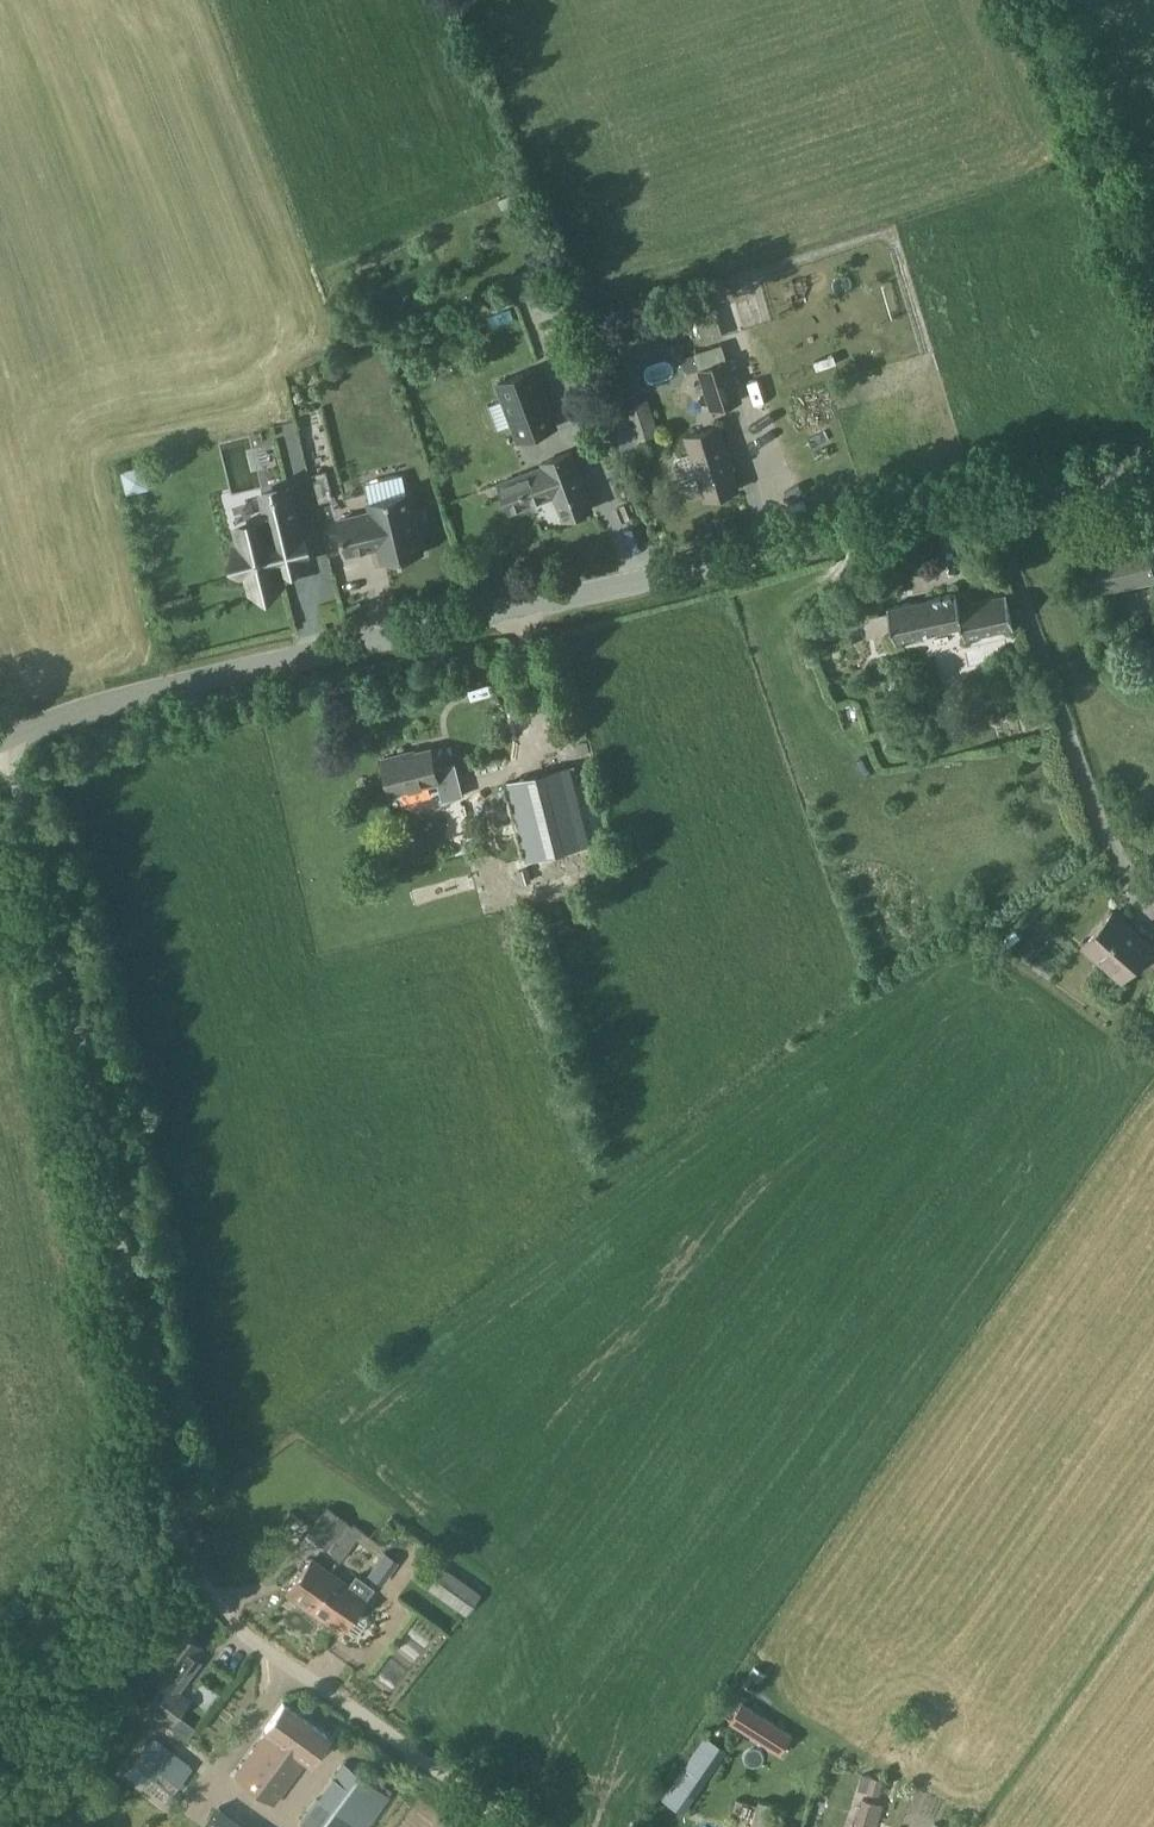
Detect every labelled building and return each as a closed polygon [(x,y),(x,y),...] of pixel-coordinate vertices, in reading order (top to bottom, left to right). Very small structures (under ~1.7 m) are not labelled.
[(730,360),(699,370),(711,409),(742,399),(730,360)] [(500,383),(520,438),(554,425),(534,370),(500,383)] [(625,406),(639,452),(663,444),(649,399),(625,406)] [(312,411),(302,414),(304,422),(314,420),(312,411)] [(686,437),(691,452),(678,456),(675,463),(679,480),(686,483),(699,478),(706,500),(739,489),(719,426),(686,437)] [(542,462),(543,466),(499,482),(510,512),(555,496),(563,519),(593,508),(572,451),(542,462)] [(148,486),(143,467),(124,471),(129,491),(148,486)] [(313,474),(319,502),(333,498),(327,471),(313,474)] [(243,574),(247,573),(251,590),(284,582),(280,565),(282,565),(282,564),(285,563),(283,552),(299,548),(300,549),(305,548),(291,488),(263,494),(263,497),(264,497),(270,520),(264,522),(265,523),(241,528),(241,527),(237,528),(241,545),(236,546),(236,548),(237,548),(243,572),(242,572),(243,574)] [(408,492),(369,501),(372,516),(339,524),(347,553),(380,545),(384,562),(423,553),(408,492)] [(1153,581),(1153,566),(1150,545),(1080,559),(1087,594),(1153,581)] [(1014,627),(1007,594),(960,604),(957,592),(888,607),(895,640),(963,625),(966,637),(1014,627)] [(1139,645),(1144,668),(1153,666),(1153,642),(1139,645)] [(996,693),(983,696),(985,704),(998,701),(996,693)] [(431,746),(382,757),(391,794),(439,783),(443,800),(464,795),(456,763),(437,767),(431,746)] [(585,843),(566,769),(510,783),(529,857),(585,843)] [(1153,945),(1114,910),(1082,946),(1122,981),(1153,945)] [(347,1521),(327,1506),(307,1533),(328,1548),(334,1539),(339,1544),(332,1554),(342,1561),(357,1539),(375,1551),(385,1545),(353,1523),(352,1525),(346,1522),(347,1521)] [(398,1562),(384,1551),(368,1573),(383,1584),(398,1562)] [(286,1592),(306,1606),(331,1571),(312,1557),(286,1592)] [(482,1593),(443,1565),(427,1587),(466,1615),(482,1593)] [(349,1584),(331,1571),(306,1606),(341,1631),(343,1627),(353,1634),(358,1634),(367,1621),(367,1616),(357,1609),(365,1597),(366,1598),(375,1587),(356,1574),(349,1584)] [(169,1726),(189,1699),(178,1690),(200,1660),(196,1656),(203,1646),(174,1624),(142,1667),(162,1682),(144,1707),(169,1726)] [(308,1762),(328,1734),(284,1702),(265,1727),(268,1729),(235,1774),(274,1803),(305,1760),(308,1762)] [(792,1733),(744,1702),(730,1724),(779,1755),(792,1733)] [(684,1813),(727,1750),(706,1736),(663,1799),(684,1813)] [(167,1804),(194,1769),(153,1737),(126,1771),(167,1804)] [(344,1762),(299,1823),(303,1826),(304,1826),(366,1826),(389,1795),(344,1762)] [(883,1779),(872,1776),(867,1791),(879,1794),(883,1779)] [(871,1824),(878,1826),(885,1806),(864,1799),(855,1826),(871,1826),(871,1824)] [(769,1822),(775,1805),(759,1801),(751,1826),(784,1826),(769,1822)] [(248,1826),(219,1807),(205,1826),(248,1826)]
